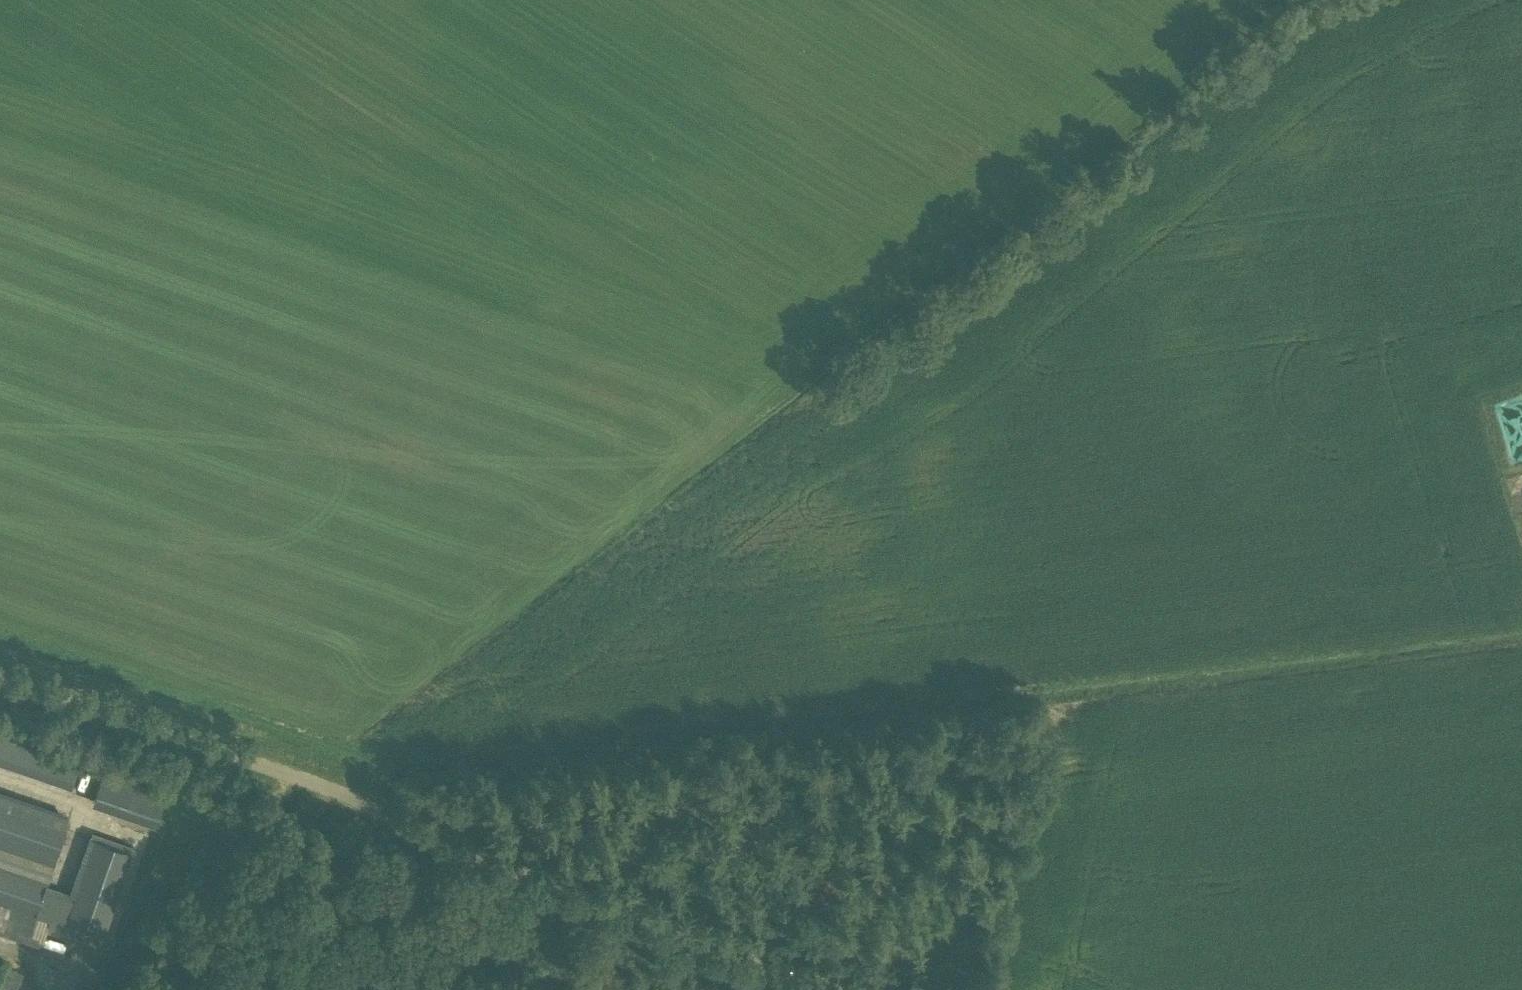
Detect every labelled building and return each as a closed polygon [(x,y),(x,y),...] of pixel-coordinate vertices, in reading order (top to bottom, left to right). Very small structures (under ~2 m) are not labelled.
[(71,788),(81,760),(0,731),(0,763),(71,788)] [(91,803),(155,826),(168,792),(103,770),(91,803)] [(40,946),(46,930),(98,949),(106,928),(107,928),(133,852),(94,839),(73,898),(47,889),(67,829),(72,814),(0,789),(0,932),(40,946)] [(4,989),(23,989),(32,969),(15,962),(4,989)]
